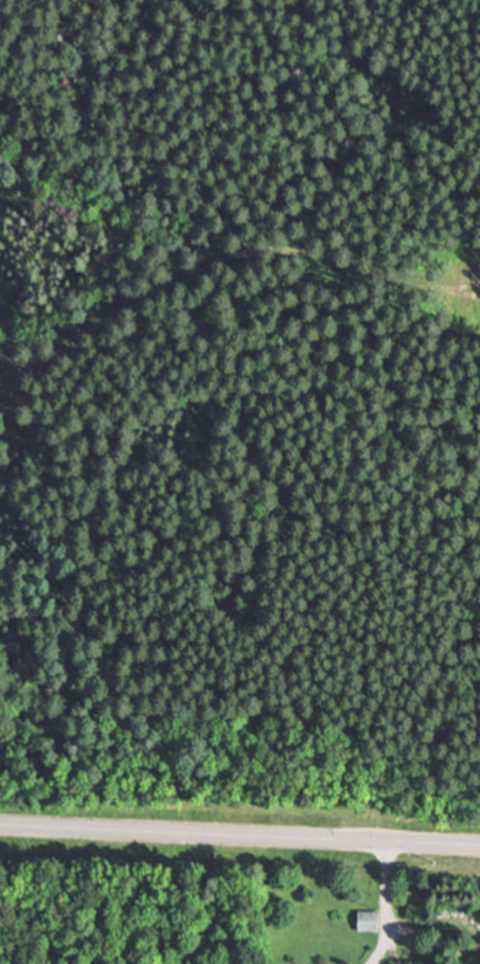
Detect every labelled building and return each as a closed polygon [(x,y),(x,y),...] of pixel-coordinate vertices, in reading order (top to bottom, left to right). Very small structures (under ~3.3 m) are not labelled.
[(381,930),(381,911),(357,911),(357,930),(381,930)]
